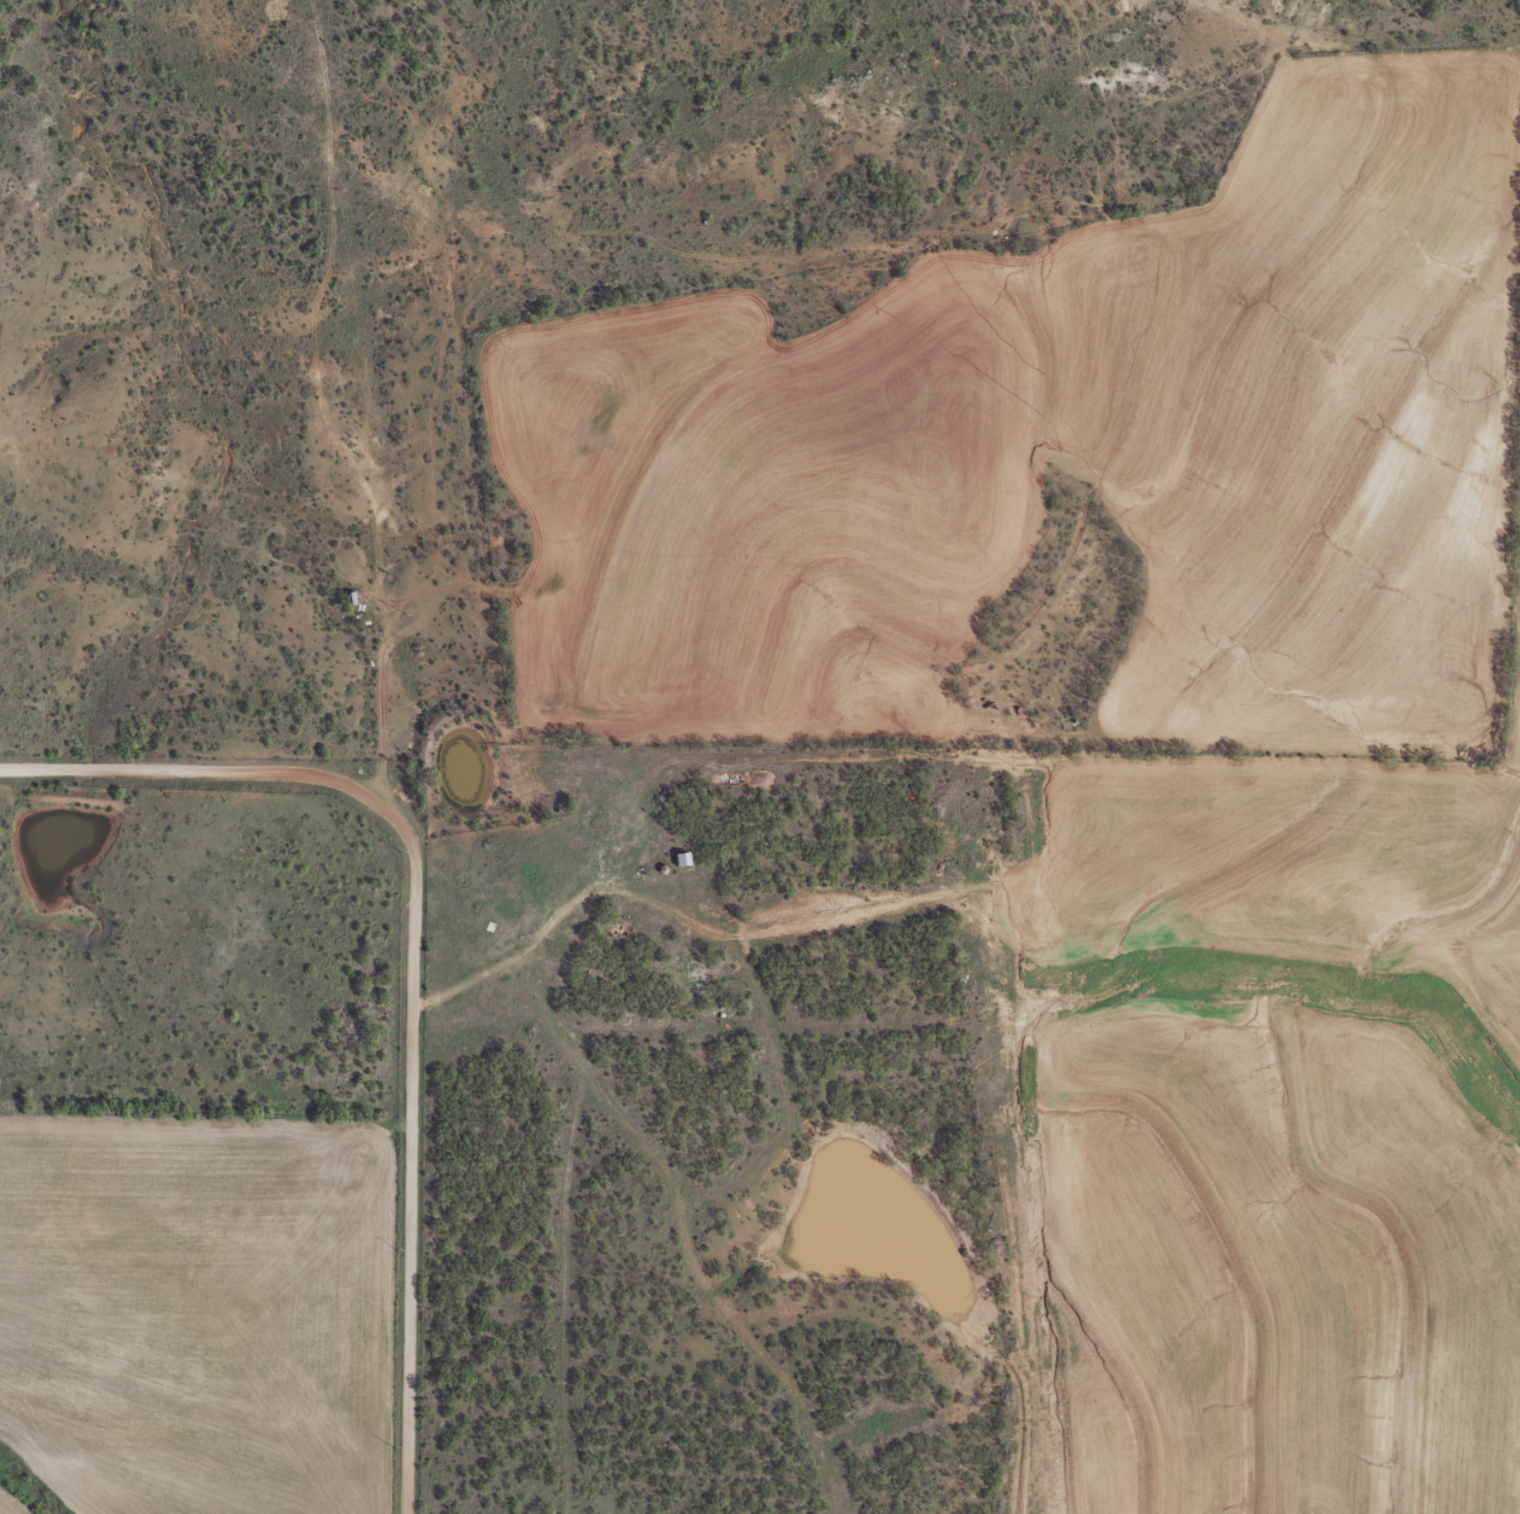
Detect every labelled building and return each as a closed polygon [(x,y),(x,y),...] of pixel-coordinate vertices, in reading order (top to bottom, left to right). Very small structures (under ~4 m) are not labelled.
[(677,867),(689,866),(688,854),(676,856),(677,867)]
